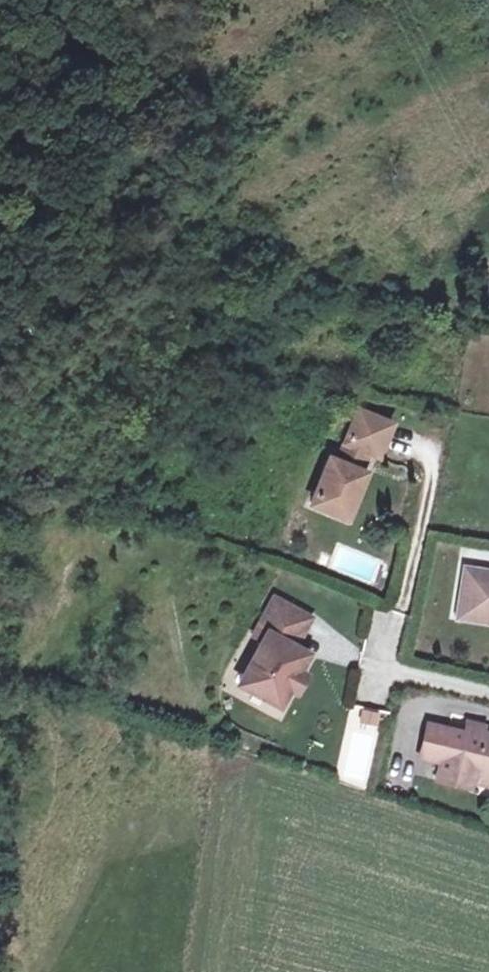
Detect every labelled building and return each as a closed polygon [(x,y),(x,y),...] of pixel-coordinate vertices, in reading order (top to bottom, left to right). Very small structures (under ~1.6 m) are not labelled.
[(329,461),(311,505),(346,519),(363,474),(354,471),(362,451),(376,456),(388,425),(357,413),(337,464),(329,461)] [(470,616),(488,619),(488,580),(476,578),(470,616)] [(240,682),(238,684),(278,705),(288,688),(297,670),(306,652),(294,646),(309,618),(275,599),(251,643),(258,647),(240,682)] [(297,670),(288,688),(293,691),(302,673),(297,670)] [(420,755),(442,760),(437,778),(469,786),(471,778),(472,776),(481,771),(488,773),(488,734),(482,732),(483,726),(467,722),(461,746),(455,750),(443,747),(448,728),(428,724),(420,755)] [(471,778),(488,782),(488,773),(481,771),(472,776),(471,778)]
